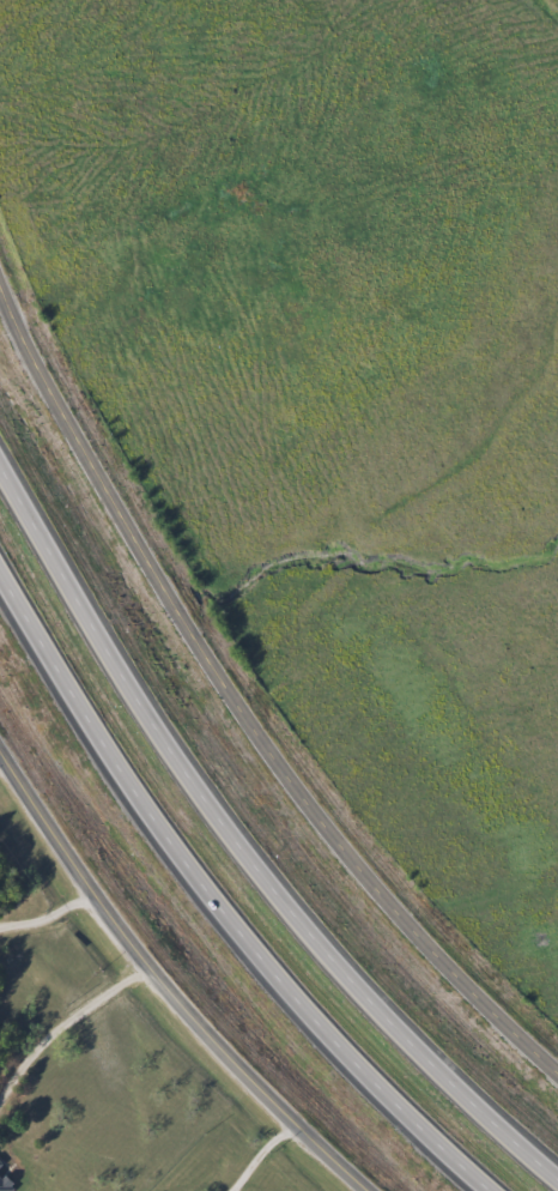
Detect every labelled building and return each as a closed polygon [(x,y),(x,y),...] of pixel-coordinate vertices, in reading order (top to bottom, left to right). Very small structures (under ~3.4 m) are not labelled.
[(12,1189),(10,1190),(0,1190),(0,1177),(12,1189)]
